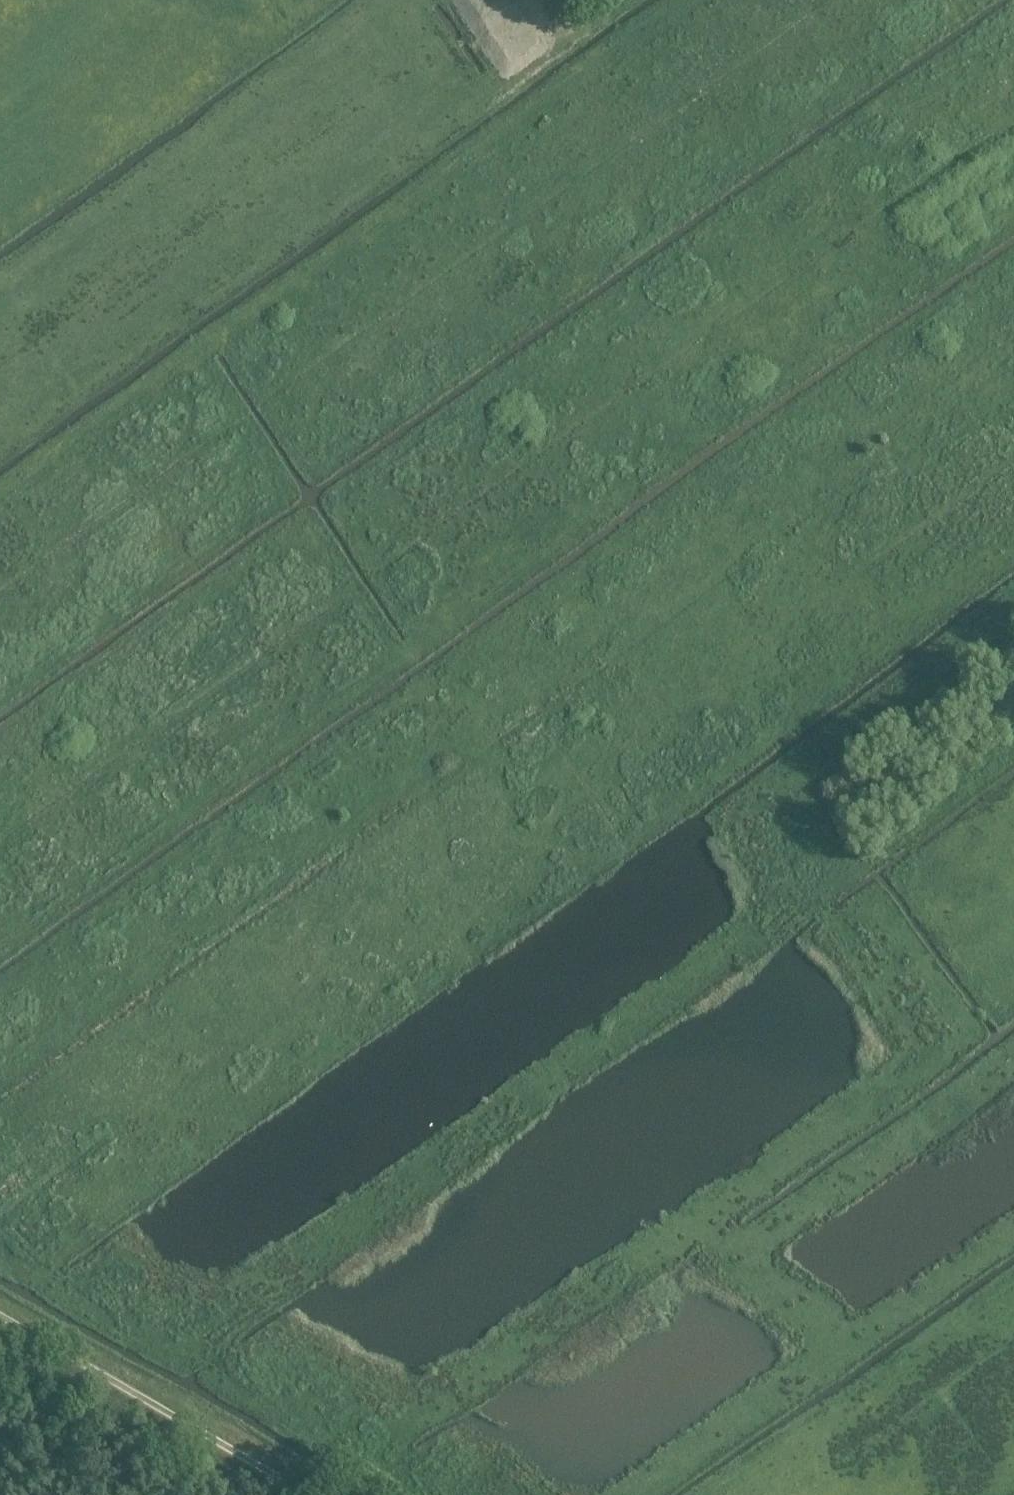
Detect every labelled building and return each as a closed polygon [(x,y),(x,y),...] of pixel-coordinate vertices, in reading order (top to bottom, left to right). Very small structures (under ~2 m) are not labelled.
[(539,14),(550,5),(546,0),(529,0),(539,14)]
